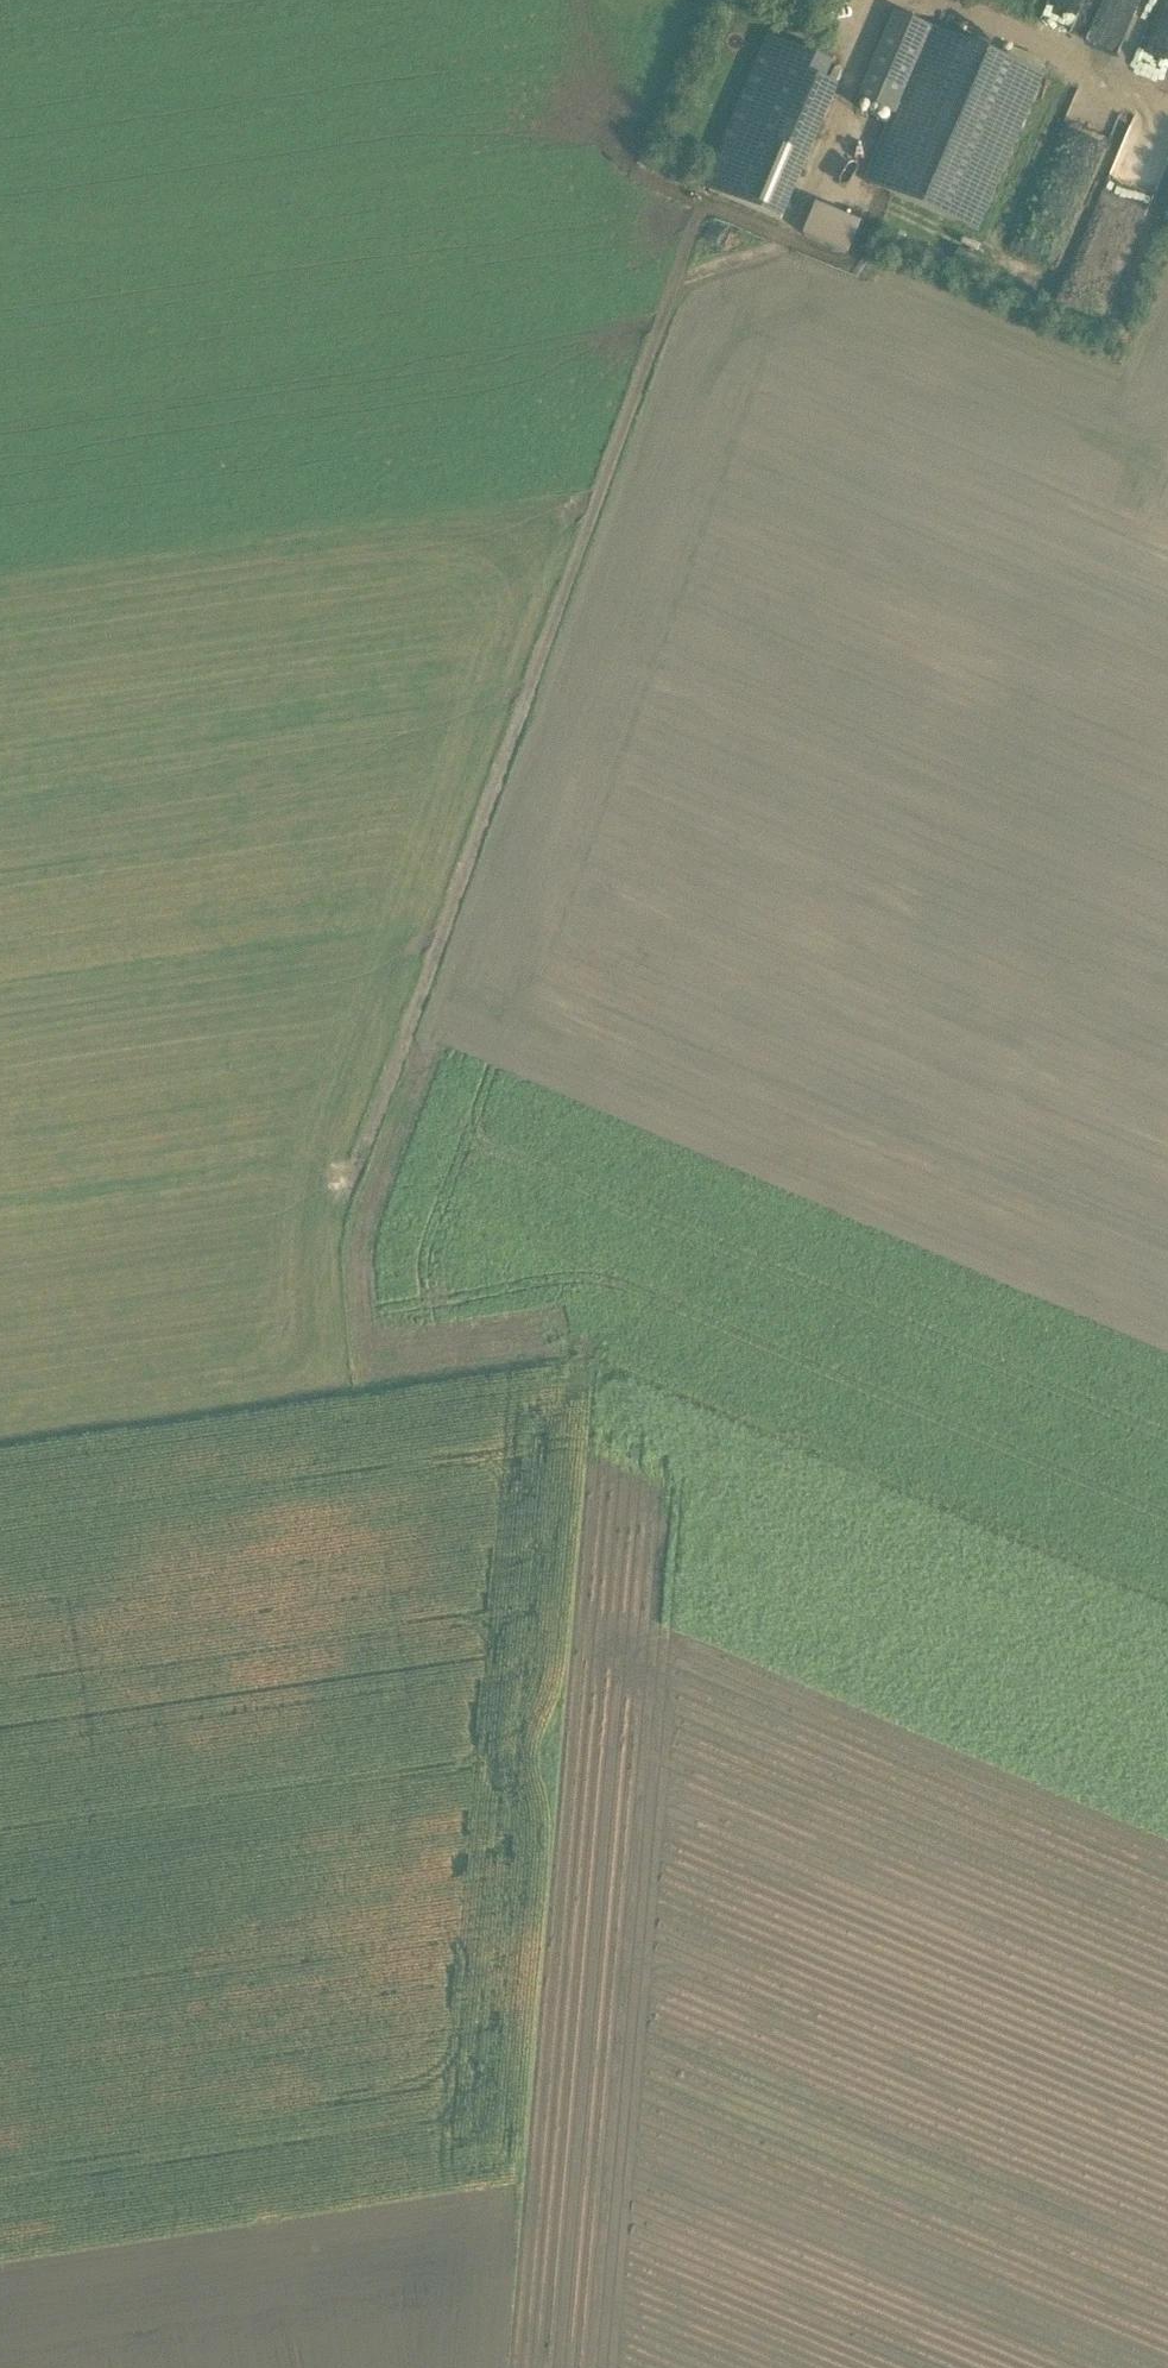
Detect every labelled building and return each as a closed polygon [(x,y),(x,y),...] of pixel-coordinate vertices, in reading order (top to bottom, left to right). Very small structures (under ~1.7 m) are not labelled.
[(1167,77),(1167,0),(1103,0),(1093,32),(1077,27),(1071,46),(1167,77)] [(869,186),(976,232),(1043,75),(895,12),(857,100),(894,115),(916,63),(920,65),(869,186)] [(768,36),(760,54),(824,81),(831,64),(768,36)] [(1084,183),(1119,99),(1086,85),(1051,170),(1084,183)] [(728,128),(702,188),(781,222),(806,159),(728,128)] [(819,203),(805,235),(851,255),(865,223),(819,203)]
